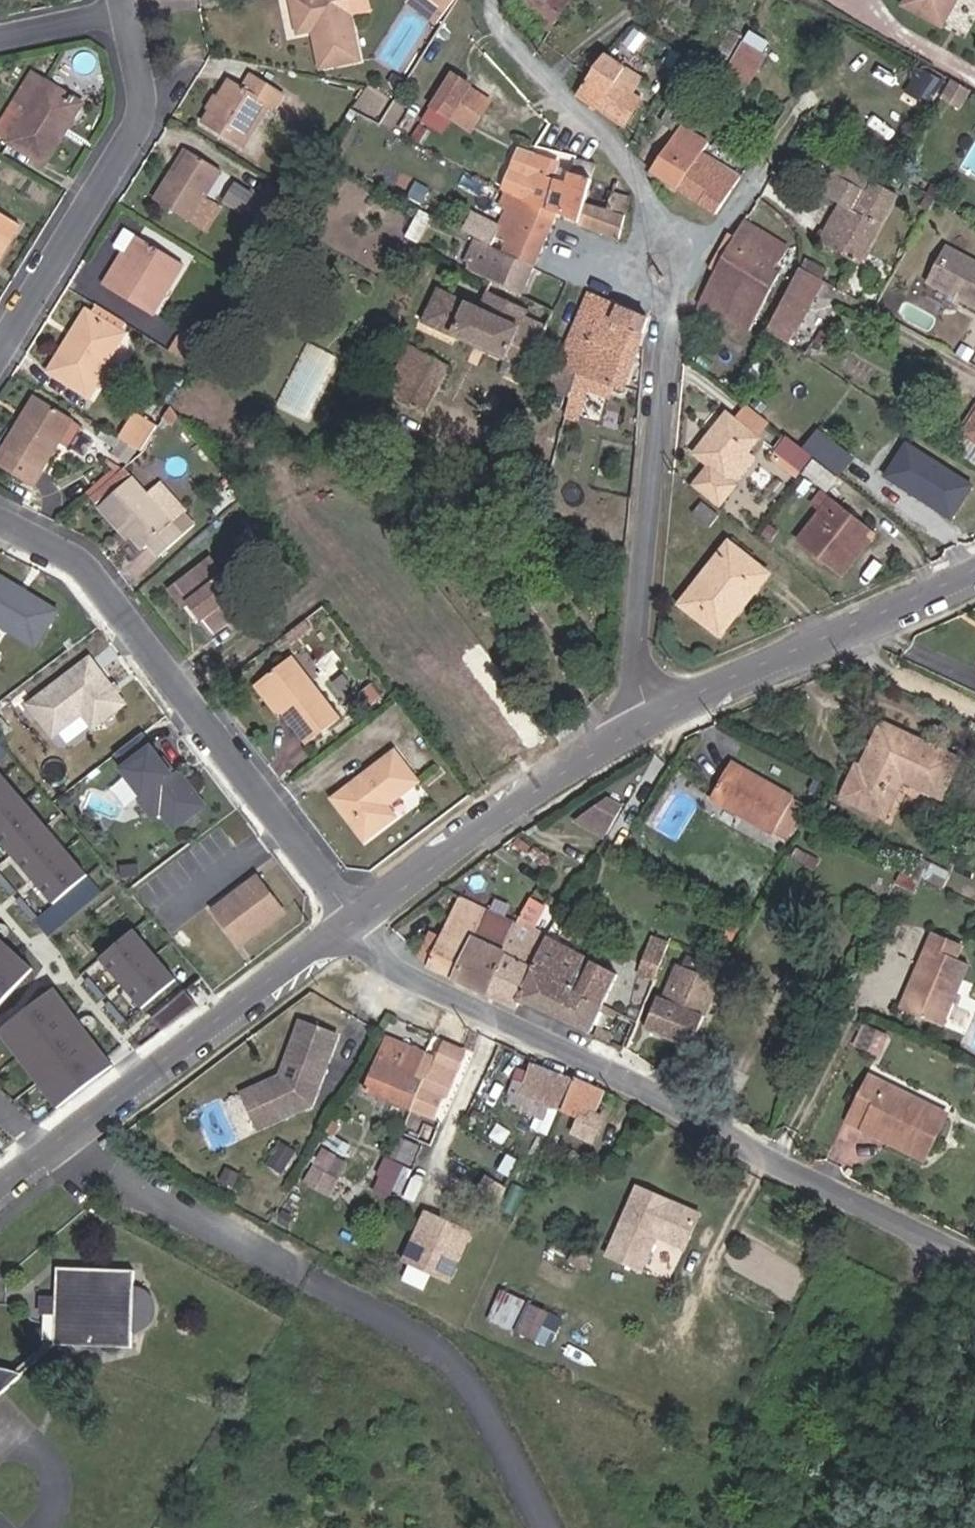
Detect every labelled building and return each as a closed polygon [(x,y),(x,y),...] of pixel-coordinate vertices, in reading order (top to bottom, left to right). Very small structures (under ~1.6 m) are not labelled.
[(347,0),(292,0),(300,36),(313,33),(321,70),(359,62),(347,0)] [(430,0),(414,0),(409,6),(436,26),(446,12),(430,0)] [(446,12),(454,0),(430,0),(446,12)] [(549,33),(571,0),(514,0),(510,6),(549,33)] [(905,7),(941,27),(956,0),(909,0),(905,7)] [(726,68),(743,38),(730,32),(714,61),(726,68)] [(766,58),(744,45),(729,72),(749,84),(766,58)] [(593,70),(577,95),(626,127),(641,101),(631,95),(621,88),(625,81),(621,78),(626,71),(606,57),(593,70)] [(929,105),(942,82),(920,69),(907,92),(929,105)] [(444,71),(423,122),(447,132),(451,121),(477,131),(494,91),(444,71)] [(621,88),(631,95),(640,81),(626,71),(621,78),(625,81),(621,88)] [(58,133),(75,103),(32,77),(17,102),(30,110),(10,145),(45,166),(64,136),(58,133)] [(218,100),(210,113),(203,125),(243,149),(269,107),(275,110),(283,96),(251,77),(244,90),(229,81),(218,100)] [(957,111),(967,94),(952,85),(942,102),(957,111)] [(206,110),(210,113),(218,100),(214,97),(206,110)] [(81,107),(75,103),(58,133),(64,136),(81,107)] [(653,173),(678,190),(702,154),(708,144),(682,128),(653,173)] [(186,151),(172,175),(178,177),(191,155),(186,151)] [(533,159),(517,153),(510,178),(526,183),(533,159)] [(717,216),(741,179),(702,154),(678,190),(717,216)] [(178,177),(172,175),(156,204),(205,234),(219,209),(205,200),(221,173),(191,155),(178,177)] [(557,166),(533,159),(526,183),(510,178),(503,192),(506,193),(518,200),(556,216),(559,216),(579,225),(586,204),(596,162),(575,158),(568,187),(552,182),(557,166)] [(859,266),(899,198),(873,184),(839,167),(824,195),(840,204),(819,243),(859,266)] [(505,253),(533,267),(556,216),(518,200),(506,193),(488,234),(509,245),(505,253)] [(611,213),(624,216),(627,198),(615,194),(611,213)] [(930,212),(937,199),(928,194),(921,207),(930,212)] [(586,204),(579,225),(620,240),(624,216),(611,213),(586,204)] [(434,219),(419,211),(405,240),(419,248),(434,219)] [(794,241),(750,214),(740,230),(715,273),(767,301),(780,276),(774,273),(776,268),(794,241)] [(18,230),(0,219),(0,261),(18,230)] [(117,279),(110,274),(103,288),(153,318),(183,268),(138,242),(129,260),(117,279)] [(479,275),(478,277),(494,284),(519,296),(533,267),(505,253),(504,255),(478,243),(470,260),(473,262),(470,270),(479,275)] [(928,279),(959,297),(960,298),(974,307),(974,259),(948,243),(928,279)] [(122,256),(110,274),(117,279),(129,260),(122,256)] [(825,281),(830,272),(807,259),(802,268),(825,281)] [(790,344),(825,281),(802,268),(781,308),(769,331),(790,344)] [(783,271),(776,268),(774,273),(780,276),(783,271)] [(715,273),(699,305),(750,332),(767,301),(715,273)] [(525,319),(533,302),(519,296),(494,284),(480,311),(438,291),(423,324),(527,372),(546,329),(525,319)] [(951,293),(949,297),(958,302),(960,298),(959,297),(951,293)] [(589,296),(572,335),(593,343),(609,304),(589,296)] [(624,393),(644,336),(650,320),(609,304),(593,343),(572,335),(559,366),(560,366),(578,373),(593,380),(612,388),(624,393)] [(87,316),(70,343),(75,346),(92,319),(87,316)] [(75,346),(70,343),(52,375),(90,397),(99,383),(96,381),(121,338),(92,319),(75,346)] [(173,354),(194,366),(207,346),(185,334),(173,354)] [(310,340),(279,405),(309,419),(340,354),(310,340)] [(968,362),(974,352),(962,345),(956,355),(968,362)] [(410,348),(387,394),(423,413),(447,367),(410,348)] [(578,373),(560,366),(545,388),(571,399),(574,389),(578,373)] [(612,388),(593,380),(589,392),(608,399),(612,388)] [(571,399),(567,415),(578,418),(585,393),(574,389),(571,399)] [(57,448),(52,445),(67,420),(34,400),(0,456),(0,469),(35,491),(42,478),(40,475),(57,448)] [(769,423),(749,407),(737,423),(757,438),(769,423)] [(728,480),(749,453),(759,440),(727,416),(696,454),(711,467),(696,485),(721,505),(736,485),(728,480)] [(142,453),(157,429),(137,417),(122,441),(142,453)] [(964,435),(974,442),(974,418),(964,435)] [(52,445),(57,448),(72,423),(67,420),(52,445)] [(163,432),(157,429),(142,453),(149,457),(163,432)] [(788,439),(777,452),(801,470),(811,458),(788,439)] [(974,480),(974,477),(902,439),(882,478),(956,516),(974,480)] [(757,459),(749,453),(728,480),(736,485),(757,459)] [(827,492),(839,478),(816,462),(806,474),(827,492)] [(373,487),(380,491),(388,475),(381,471),(373,487)] [(125,532),(132,539),(144,552),(149,548),(159,559),(179,541),(169,530),(172,526),(133,483),(100,512),(121,536),(125,532)] [(717,534),(726,520),(704,503),(694,515),(717,534)] [(844,574),(873,537),(831,503),(802,540),(844,574)] [(128,543),(132,539),(125,532),(121,536),(128,543)] [(754,585),(759,589),(770,575),(730,544),(681,606),(704,623),(708,618),(721,628),(754,585)] [(217,586),(224,581),(211,564),(204,569),(217,586)] [(263,586),(274,577),(266,568),(256,577),(263,586)] [(191,608),(202,623),(213,636),(245,609),(224,581),(217,586),(204,569),(171,595),(185,613),(191,608)] [(61,607),(0,572),(0,626),(37,647),(61,607)] [(722,637),(759,589),(754,585),(721,628),(708,618),(704,623),(722,637)] [(196,627),(202,623),(191,608),(185,613),(196,627)] [(90,652),(26,700),(63,748),(127,700),(90,652)] [(283,713),(281,714),(307,747),(339,721),(292,660),(260,685),(283,713)] [(277,716),(281,714),(283,713),(260,685),(255,689),(277,716)] [(942,798),(958,763),(884,726),(864,770),(858,767),(843,799),(884,817),(902,779),(942,798)] [(110,763),(170,834),(205,804),(145,734),(110,763)] [(392,757),(333,803),(364,842),(394,819),(386,809),(414,786),(392,757)] [(796,799),(732,764),(713,800),(775,834),(796,799)] [(49,900),(86,868),(0,770),(0,844),(49,900)] [(744,817),(713,800),(703,817),(735,834),(744,817)] [(606,838),(622,810),(607,802),(579,822),(606,838)] [(209,904),(236,947),(288,914),(261,871),(209,904)] [(498,897),(493,907),(516,919),(521,909),(498,897)] [(457,980),(487,911),(463,899),(444,941),(440,939),(433,956),(424,953),(422,959),(429,966),(457,980)] [(520,924),(532,931),(544,911),(531,904),(520,924)] [(488,995),(507,952),(503,950),(515,925),(487,911),(457,980),(488,995)] [(131,924),(94,956),(138,1008),(175,976),(131,924)] [(507,952),(488,995),(516,1008),(519,1001),(533,971),(544,946),(545,945),(530,938),(533,932),(532,931),(520,924),(507,952)] [(545,945),(547,940),(533,932),(530,938),(545,945)] [(433,956),(440,939),(432,935),(424,953),(433,956)] [(935,935),(904,1009),(943,1028),(969,966),(958,960),(963,947),(935,935)] [(33,966),(0,937),(0,1002),(33,966)] [(533,971),(603,1005),(616,977),(547,940),(545,945),(544,946),(533,971)] [(655,981),(666,954),(650,948),(640,974),(655,981)] [(659,999),(647,1031),(692,1048),(719,982),(716,980),(720,969),(688,958),(684,970),(678,967),(665,1001),(659,999)] [(519,1001),(590,1034),(603,1005),(533,971),(519,1001)] [(0,1018),(0,1036),(51,1105),(110,1061),(50,981),(0,1018)] [(275,1077),(248,1085),(257,1121),(311,1106),(347,1043),(313,1025),(286,1074),(292,1077),(281,1080),(275,1077)] [(888,1034),(870,1025),(861,1046),(879,1054),(888,1034)] [(595,1036),(610,1043),(613,1037),(598,1030),(595,1036)] [(366,1091),(413,1111),(436,1061),(427,1057),(388,1040),(366,1091)] [(436,1061),(413,1111),(433,1120),(442,1097),(447,1099),(465,1056),(444,1047),(436,1061)] [(525,1089),(515,1085),(511,1094),(524,1100),(524,1102),(531,1106),(534,1097),(527,1094),(538,1069),(534,1067),(525,1089)] [(538,1069),(527,1094),(534,1097),(564,1109),(582,1117),(575,1133),(593,1141),(603,1117),(591,1112),(602,1088),(577,1077),(575,1083),(538,1069)] [(887,1136),(930,1156),(948,1116),(871,1079),(854,1115),(869,1123),(865,1132),(885,1142),(887,1136)] [(869,1123),(854,1115),(850,1125),(865,1132),(869,1123)] [(327,1131),(334,1134),(340,1123),(333,1119),(327,1131)] [(317,1146),(324,1150),(334,1134),(327,1131),(317,1146)] [(926,1162),(930,1156),(887,1136),(885,1142),(926,1162)] [(360,1147),(339,1137),(334,1145),(355,1155),(360,1147)] [(303,1148),(287,1139),(274,1160),(290,1169),(303,1148)] [(407,1142),(399,1161),(411,1167),(420,1147),(407,1142)] [(317,1146),(306,1165),(313,1169),(324,1150),(317,1146)] [(518,1160),(509,1155),(501,1171),(511,1177),(518,1160)] [(375,1187),(399,1198),(411,1172),(412,1168),(411,1167),(399,1161),(388,1157),(375,1187)] [(242,1183),(246,1170),(232,1166),(229,1180),(242,1183)] [(367,1178),(356,1167),(333,1190),(344,1201),(367,1178)] [(501,1201),(507,1187),(485,1176),(478,1189),(501,1201)] [(639,1186),(612,1255),(648,1269),(661,1234),(690,1244),(704,1209),(673,1199),(665,1202),(656,1198),(658,1193),(639,1186)] [(446,1282),(472,1232),(428,1209),(402,1259),(446,1282)] [(60,1327),(60,1341),(59,1353),(136,1359),(137,1344),(139,1292),(140,1280),(63,1276),(61,1302),(60,1327)] [(534,1334),(545,1305),(500,1289),(489,1318),(534,1334)] [(146,1292),(139,1292),(137,1344),(144,1344),(152,1341),(160,1335),(164,1327),(166,1319),(165,1310),(161,1302),(154,1295),(146,1292)] [(46,1327),(60,1327),(61,1302),(47,1300),(46,1327)] [(560,1316),(546,1313),(539,1340),(553,1344),(560,1316)] [(60,1341),(18,1376),(31,1380),(59,1353),(60,1341)] [(31,1380),(18,1377),(4,1374),(0,1373),(0,1409),(31,1380)]
